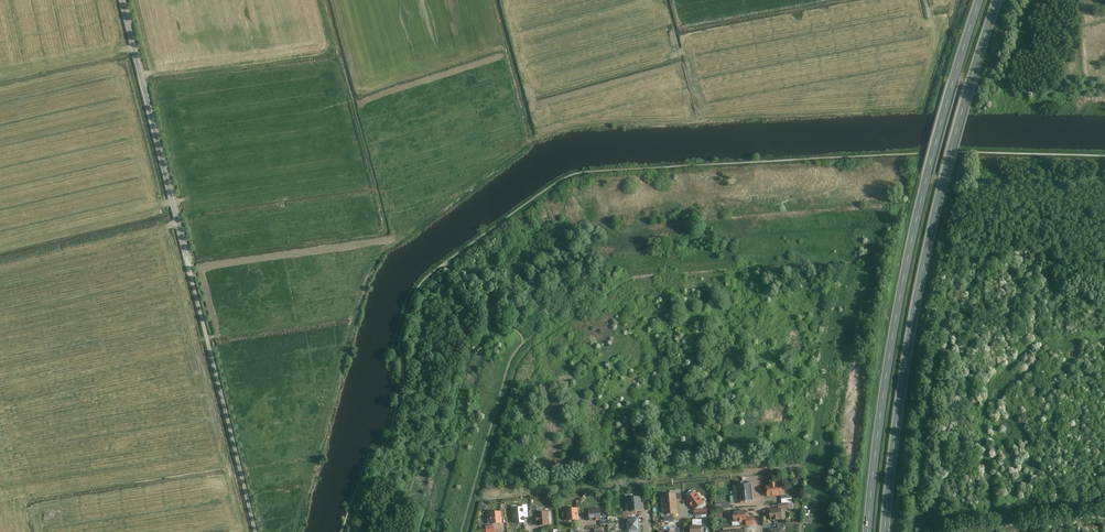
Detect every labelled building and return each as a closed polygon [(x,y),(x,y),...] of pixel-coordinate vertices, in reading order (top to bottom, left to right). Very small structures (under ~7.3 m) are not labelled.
[(740,501),(752,500),(751,481),(743,481),(742,480),(737,480),(738,484),(732,484),(734,503),(740,502),(740,501)] [(767,496),(782,494),(781,482),(777,483),(777,481),(768,482),(768,483),(765,484),(767,496)] [(694,509),(704,502),(696,490),(685,498),(694,510),(694,509)] [(625,497),(627,497),(628,503),(625,504),(626,511),(627,514),(638,513),(637,510),(642,510),(642,509),(641,496),(633,496),(633,493),(627,493),(627,494),(625,494),(625,497)] [(676,499),(676,494),(663,495),(663,504),(677,503),(676,499)] [(678,513),(677,503),(663,504),(664,514),(666,514),(674,513),(678,513)] [(529,517),(529,516),(531,515),(530,505),(529,505),(529,510),(528,510),(527,504),(519,504),(519,506),(510,507),(511,523),(525,522),(524,517),(529,517)] [(499,508),(500,510),(489,511),(490,524),(502,523),(501,520),(502,520),(502,517),(506,516),(505,507),(499,508)] [(579,519),(578,507),(566,508),(567,520),(579,519)] [(599,519),(600,519),(601,519),(601,516),(600,507),(588,509),(589,520),(593,520),(594,520),(599,520),(599,519)] [(782,519),(781,509),(781,507),(777,507),(769,508),(770,520),(782,519)] [(745,509),(733,510),(733,513),(731,513),(732,518),(734,518),(734,521),(738,521),(738,522),(746,522),(746,519),(745,509)] [(548,511),(537,512),(536,512),(536,514),(536,515),(535,515),(536,522),(537,522),(537,525),(549,524),(548,511)] [(601,519),(600,519),(601,524),(608,524),(607,515),(601,516),(601,519)] [(628,519),(629,530),(629,531),(641,531),(639,517),(635,517),(635,516),(628,517),(628,518),(628,519)]
